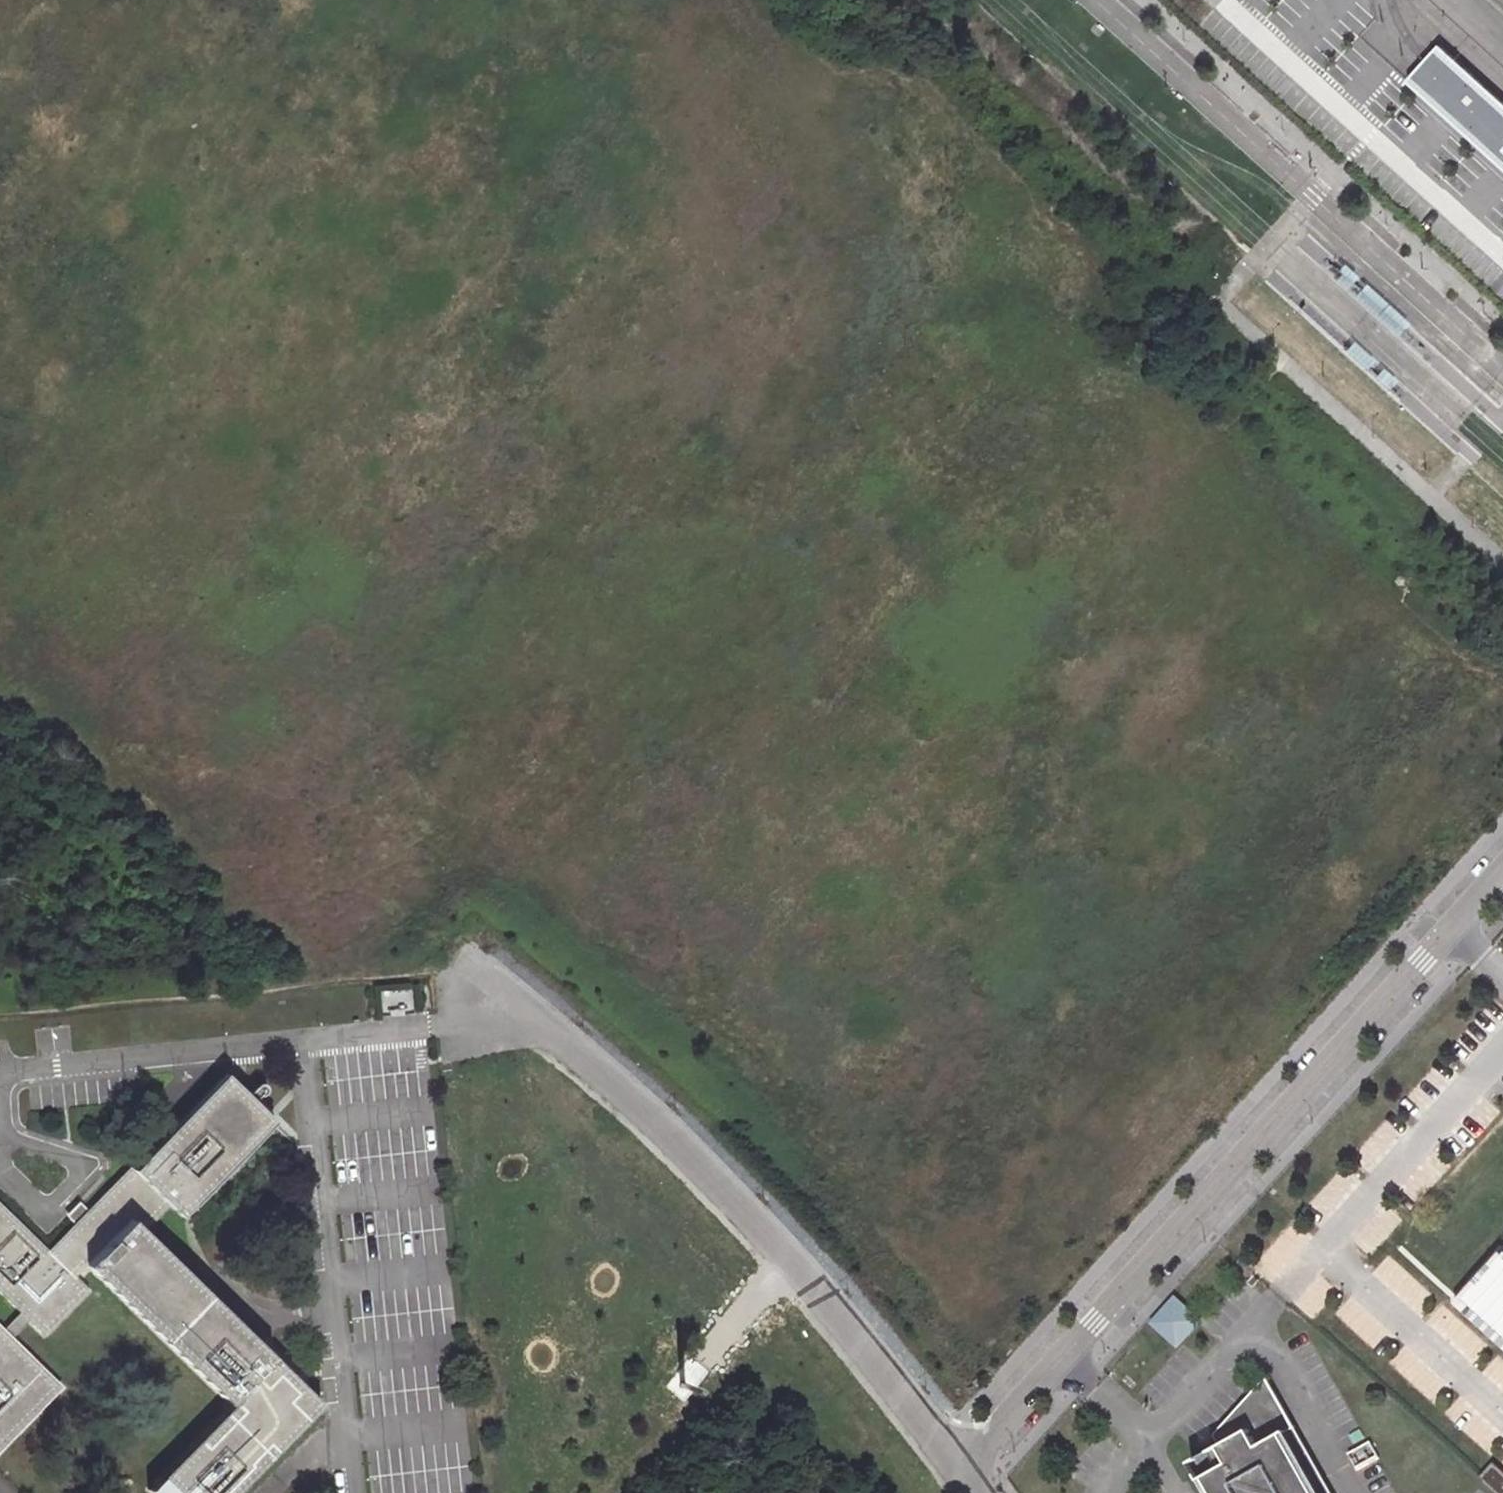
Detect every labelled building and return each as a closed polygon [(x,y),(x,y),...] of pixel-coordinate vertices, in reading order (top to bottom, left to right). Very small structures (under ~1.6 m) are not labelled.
[(1439,45),(1426,60),(1406,83),(1502,170),(1502,103),(1439,45)] [(0,1328),(0,1454),(62,1388),(10,1340),(27,1321),(44,1337),(89,1290),(74,1276),(83,1266),(231,1404),(149,1492),(150,1492),(236,1492),(322,1402),(144,1236),(172,1206),(187,1220),(278,1122),(228,1076),(139,1172),(132,1166),(52,1251),(0,1203),(0,1293),(19,1311),(1,1330),(0,1328)] [(1460,1299),(1502,1338),(1502,1253),(1460,1299)] [(1175,1303),(1157,1323),(1177,1341),(1195,1321),(1175,1303)] [(1283,1438),(1290,1434),(1260,1384),(1208,1442),(1214,1453),(1186,1470),(1196,1487),(1205,1482),(1211,1492),(1315,1492),(1283,1438)]
